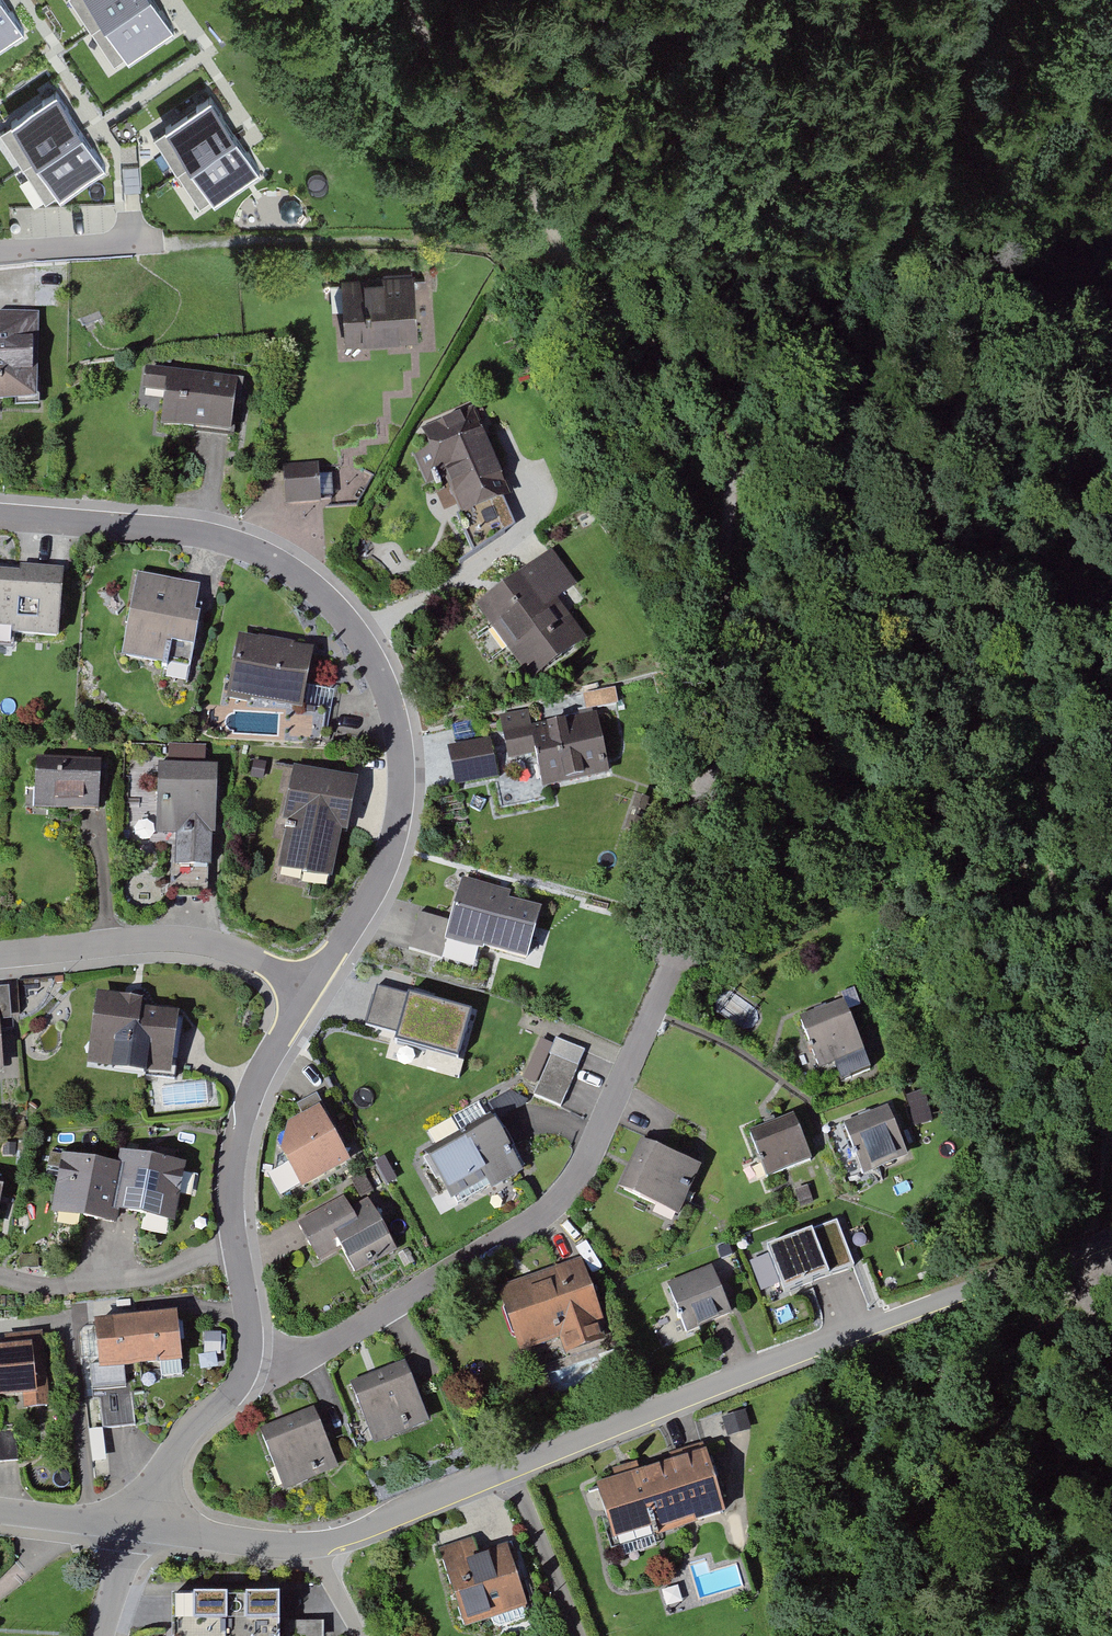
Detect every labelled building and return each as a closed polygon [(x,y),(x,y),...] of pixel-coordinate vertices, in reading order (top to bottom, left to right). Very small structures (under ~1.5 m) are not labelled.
[(24,29),(4,0),(0,0),(0,45),(24,29)] [(118,69),(176,29),(156,0),(70,0),(118,69)] [(0,133),(0,138),(47,206),(105,166),(56,94),(0,133)] [(210,99),(152,139),(201,210),(260,170),(210,99)] [(342,284),(344,344),(419,342),(418,281),(342,284)] [(17,398),(16,404),(38,404),(40,314),(0,313),(0,398),(17,398)] [(68,327),(77,344),(98,334),(90,317),(68,327)] [(166,401),(162,431),(206,437),(205,442),(231,446),(240,384),(147,371),(143,398),(166,401)] [(452,490),(472,537),(499,525),(491,506),(508,499),(470,411),(400,441),(419,483),(431,478),(439,496),(452,490)] [(283,469),(286,507),(324,505),(321,466),(283,469)] [(477,606),(530,683),(589,643),(560,601),(579,588),(556,553),(477,606)] [(17,640),(63,643),(68,574),(22,571),(22,575),(0,574),(0,632),(17,634),(17,640)] [(196,611),(201,587),(140,575),(123,655),(192,669),(204,612),(196,611)] [(228,703),(304,714),(324,717),(321,736),(332,738),(338,696),(307,691),(312,655),(292,652),(293,648),(238,640),(228,703)] [(608,776),(595,715),(540,727),(543,743),(532,745),(541,790),(608,776)] [(448,749),(456,787),(500,778),(492,740),(448,749)] [(211,745),(168,744),(168,761),(211,761),(211,745)] [(34,813),(103,815),(105,763),(42,761),(41,793),(35,792),(34,813)] [(174,872),(210,873),(210,859),(223,860),(225,768),(155,767),(154,839),(175,839),(174,872)] [(290,823),(280,869),(332,881),(342,834),(349,836),(361,782),(294,767),(282,822),(290,823)] [(248,774),(245,790),(260,793),(263,777),(248,774)] [(446,937),(525,959),(527,952),(534,954),(539,939),(529,936),(536,909),(504,900),(506,892),(462,880),(446,937)] [(385,1043),(462,1061),(472,1015),(396,997),(385,1043)] [(844,1027),(858,1021),(852,1005),(838,1011),(844,1027)] [(92,1009),(82,1080),(140,1088),(139,1093),(171,1096),(180,1034),(174,1035),(174,1028),(138,1023),(139,1014),(92,1009)] [(867,1086),(838,1016),(793,1035),(815,1087),(829,1081),(836,1099),(867,1086)] [(534,1095),(561,1107),(586,1053),(558,1041),(555,1048),(541,1041),(526,1074),(541,1081),(534,1095)] [(283,1155),(303,1193),(354,1166),(318,1098),(297,1108),(304,1119),(289,1127),(283,1155)] [(842,1122),(863,1176),(908,1159),(887,1105),(842,1122)] [(750,1135),(769,1180),(814,1162),(802,1136),(806,1135),(798,1114),(778,1123),(776,1118),(765,1122),(767,1128),(750,1135)] [(485,1198),(523,1175),(489,1119),(417,1162),(430,1184),(436,1180),(442,1190),(436,1194),(443,1206),(448,1203),(452,1209),(481,1191),(485,1198)] [(613,1203),(674,1231),(702,1175),(679,1164),(674,1173),(654,1163),(656,1158),(643,1152),(641,1157),(636,1153),(613,1203)] [(180,1188),(182,1180),(169,1177),(171,1165),(149,1161),(147,1172),(114,1166),(112,1177),(55,1166),(43,1230),(54,1233),(52,1241),(72,1245),(74,1235),(111,1243),(114,1229),(138,1233),(135,1247),(162,1252),(165,1238),(169,1239),(175,1210),(192,1214),(197,1191),(180,1188)] [(350,1179),(360,1197),(373,1190),(364,1172),(350,1179)] [(795,1192),(801,1208),(815,1203),(809,1187),(795,1192)] [(357,1275),(398,1252),(368,1200),(351,1210),(345,1199),(299,1226),(322,1265),(344,1252),(357,1275)] [(766,1251),(784,1300),(829,1284),(812,1235),(766,1251)] [(411,1251),(399,1257),(406,1271),(418,1265),(411,1251)] [(579,1276),(495,1307),(518,1366),(560,1350),(567,1368),(604,1354),(598,1340),(603,1338),(579,1276)] [(664,1298),(682,1346),(728,1329),(709,1280),(664,1298)] [(162,1382),(185,1379),(178,1318),(97,1327),(103,1374),(160,1367),(162,1382)] [(21,1403),(22,1416),(51,1414),(42,1338),(2,1341),(4,1353),(0,1353),(0,1405),(21,1403)] [(199,1345),(198,1366),(218,1366),(219,1346),(199,1345)] [(403,1362),(347,1384),(373,1448),(428,1426),(403,1362)] [(105,1425),(138,1423),(136,1392),(103,1394),(105,1425)] [(257,1432),(281,1495),(335,1474),(310,1411),(257,1432)] [(13,1441),(0,1442),(0,1458),(14,1457),(13,1441)] [(653,1541),(724,1519),(703,1453),(672,1463),(674,1468),(640,1479),(636,1468),(611,1476),(614,1484),(595,1490),(611,1542),(605,1545),(610,1561),(655,1547),(653,1541)] [(456,1635),(485,1635),(487,1635),(488,1635),(514,1635),(521,1634),(517,1623),(524,1621),(503,1559),(475,1569),(469,1549),(431,1562),(456,1635)] [(174,1635),(279,1635),(278,1605),(173,1607),(174,1635)]
